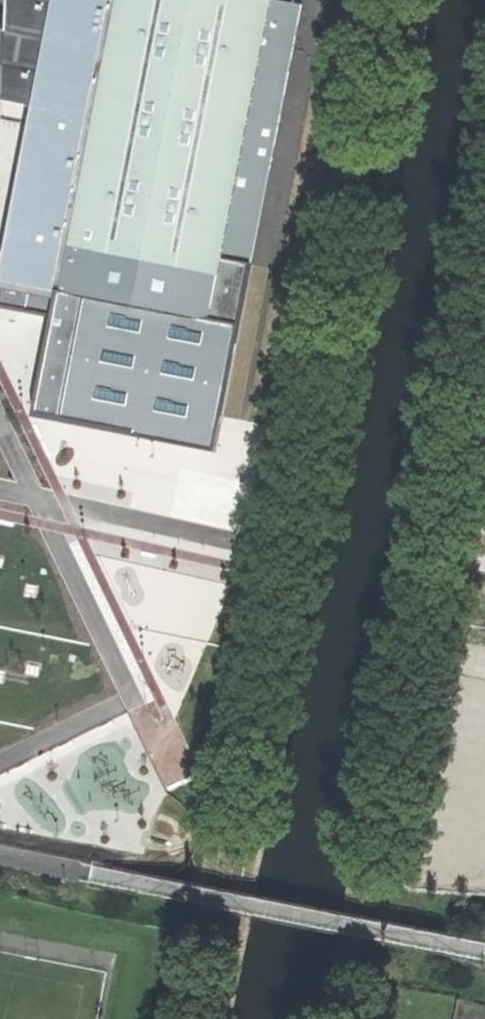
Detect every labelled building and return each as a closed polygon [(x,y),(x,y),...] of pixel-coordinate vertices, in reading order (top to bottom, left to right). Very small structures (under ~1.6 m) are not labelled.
[(245,281),(299,4),(281,0),(12,0),(0,61),(0,100),(34,106),(19,180),(8,239),(0,277),(0,293),(50,303),(31,399),(213,441),(245,281)] [(461,1001),(458,1018),(484,1018),(484,1005),(461,1001)]
